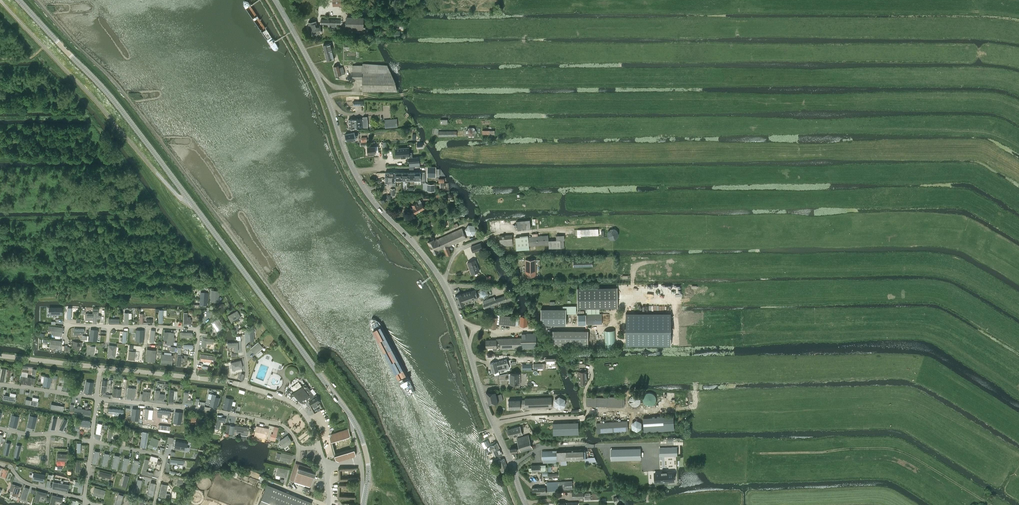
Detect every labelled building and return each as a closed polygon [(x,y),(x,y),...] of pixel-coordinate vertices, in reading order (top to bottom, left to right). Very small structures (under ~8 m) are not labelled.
[(365,29),(365,26),(363,26),(363,18),(346,18),(346,29),(363,29),(365,29)] [(323,45),(325,53),(333,51),(331,43),(323,45)] [(335,58),(333,51),(325,53),(327,60),(335,58)] [(362,65),(352,65),(352,79),(362,79),(362,91),(397,91),(396,83),(387,65),(362,63),(362,65)] [(336,76),(345,74),(343,69),(343,67),(339,68),(338,65),(334,66),(336,76)] [(363,118),(355,119),(355,128),(364,127),(368,127),(367,116),(363,116),(363,118)] [(397,118),(384,119),(385,128),(398,126),(397,118)] [(466,131),(466,132),(466,133),(469,136),(474,136),(477,132),(474,127),(469,127),(466,131)] [(344,134),(346,141),(350,140),(356,138),(354,132),(344,134)] [(409,147),(396,149),(396,157),(401,156),(401,157),(405,156),(409,156),(409,158),(409,163),(420,162),(419,156),(412,157),(412,152),(409,152),(409,147)] [(436,166),(427,166),(427,176),(436,176),(436,166)] [(421,172),(414,172),(414,180),(420,180),(420,182),(421,182),(421,183),(425,183),(425,181),(425,179),(421,180),(421,177),(421,174),(421,172)] [(414,207),(413,207),(415,212),(424,208),(420,199),(416,201),(416,202),(412,204),(414,207)] [(530,220),(517,221),(518,230),(531,229),(530,220)] [(464,230),(467,235),(473,236),(476,231),(474,225),(468,225),(464,230)] [(427,242),(434,254),(438,253),(437,251),(443,248),(447,256),(451,254),(448,246),(466,238),(462,228),(434,240),(434,239),(427,242)] [(607,232),(607,236),(610,240),(615,239),(618,236),(618,232),(615,229),(610,229),(607,232)] [(512,235),(500,236),(500,246),(513,245),(512,235)] [(529,249),(529,245),(549,244),(548,240),(549,240),(548,235),(543,235),(535,236),(528,237),(528,235),(520,236),(520,237),(515,237),(516,250),(529,249)] [(548,240),(549,244),(549,248),(561,247),(564,247),(564,240),(564,235),(556,235),(556,240),(549,240),(548,240)] [(480,243),(471,246),(473,252),(483,249),(480,243)] [(474,260),(468,262),(472,273),(479,271),(476,263),(475,263),(474,260)] [(526,275),(535,275),(535,260),(526,260),(526,275)] [(477,292),(479,297),(484,299),(489,295),(487,289),(481,287),(477,292)] [(577,308),(619,307),(618,287),(577,288),(577,308)] [(456,295),(455,296),(459,306),(465,304),(464,303),(465,303),(466,302),(467,304),(474,301),(474,300),(478,298),(475,289),(461,294),(456,295)] [(211,301),(218,302),(219,290),(211,290),(211,301)] [(201,294),(200,304),(207,305),(208,293),(204,293),(204,294),(201,294)] [(498,304),(505,301),(506,302),(512,300),(513,301),(516,299),(515,296),(512,297),(511,294),(505,296),(479,305),(480,309),(498,303),(498,304)] [(85,314),(85,320),(93,320),(93,323),(96,323),(97,318),(101,318),(101,316),(97,316),(97,310),(95,310),(95,309),(93,308),(93,310),(93,314),(85,314)] [(563,313),(563,308),(541,308),(541,324),(566,324),(566,313),(563,313)] [(586,314),(578,314),(578,324),(602,323),(602,314),(599,314),(599,309),(592,309),(592,308),(585,309),(586,314)] [(228,316),(231,322),(240,317),(237,311),(228,316)] [(670,313),(626,313),(626,345),(670,345),(670,313)] [(492,316),(490,328),(496,328),(497,324),(515,326),(515,325),(518,326),(519,317),(498,315),(498,316),(492,316)] [(527,326),(528,316),(520,316),(520,326),(527,326)] [(217,330),(223,326),(218,318),(212,322),(217,330)] [(49,326),(48,331),(52,331),(51,334),(61,335),(62,327),(52,326),(49,326)] [(588,330),(553,330),(553,346),(588,346),(588,330)] [(615,330),(604,330),(605,348),(615,347),(615,330)] [(175,337),(173,337),(174,333),(164,332),(164,338),(167,339),(167,343),(173,344),(173,340),(175,340),(175,337)] [(496,340),(486,340),(486,348),(493,348),(493,350),(497,350),(497,348),(497,346),(501,346),(501,348),(522,348),(522,349),(537,348),(536,333),(522,334),(522,338),(496,339),(496,340)] [(206,342),(213,343),(213,339),(202,338),(201,346),(205,346),(206,342)] [(50,347),(60,348),(60,341),(51,340),(50,347)] [(234,347),(234,352),(238,351),(237,342),(227,343),(227,347),(234,347)] [(250,348),(255,354),(263,347),(258,342),(250,348)] [(107,356),(115,357),(116,346),(109,345),(107,356)] [(146,360),(154,361),(155,351),(147,350),(146,360)] [(171,364),(172,356),(163,355),(162,363),(171,364)] [(490,363),(491,367),(497,366),(499,371),(509,368),(507,359),(497,362),(496,362),(490,363)] [(233,370),(237,369),(242,368),(240,360),(231,362),(230,363),(231,364),(231,365),(233,370)] [(587,382),(586,371),(585,363),(579,364),(579,368),(580,368),(580,371),(578,371),(579,382),(587,382)] [(9,375),(10,369),(1,368),(0,371),(0,380),(5,381),(6,375),(9,375)] [(510,384),(518,383),(520,383),(520,373),(510,373),(510,378),(511,378),(511,379),(510,379),(510,384)] [(20,383),(31,385),(32,377),(21,376),(20,383)] [(43,386),(50,387),(51,377),(44,376),(43,386)] [(64,378),(62,388),(70,389),(71,379),(64,378)] [(86,381),(84,392),(91,393),(92,383),(86,381)] [(320,401),(317,395),(315,396),(305,384),(294,393),(301,402),(302,403),(303,403),(304,403),(305,403),(305,402),(309,400),(312,406),(320,401)] [(134,398),(135,388),(128,387),(127,397),(134,398)] [(164,397),(159,397),(159,390),(155,390),(154,400),(163,401),(164,397)] [(142,399),(149,400),(150,392),(143,391),(142,395),(140,394),(140,398),(142,399)] [(192,400),(187,400),(188,393),(184,392),(183,403),(192,404),(192,400)] [(486,392),(489,404),(497,402),(502,401),(501,393),(496,394),(496,392),(486,392)] [(655,400),(656,399),(655,398),(655,396),(654,395),(653,394),(652,393),(650,392),(649,392),(647,393),(646,393),(644,394),(644,395),(643,396),(643,399),(643,400),(643,401),(644,402),(645,403),(646,404),(647,405),(649,405),(651,405),(652,404),(653,404),(654,403),(655,402),(655,401),(655,400)] [(212,394),(209,406),(216,408),(219,398),(215,397),(216,395),(212,394)] [(641,401),(641,400),(641,399),(641,398),(640,397),(639,396),(638,395),(637,395),(636,394),(634,394),(633,395),(632,395),(631,396),(630,397),(630,398),(629,399),(629,400),(629,402),(630,403),(631,404),(632,405),(633,406),(635,406),(636,406),(637,406),(639,405),(640,404),(641,403),(641,401)] [(554,406),(560,409),(565,406),(565,399),(559,396),(554,400),(554,406)] [(525,405),(525,408),(552,407),(551,397),(525,398),(525,400),(520,400),(509,400),(509,409),(520,408),(520,406),(525,405)] [(597,397),(596,405),(608,406),(608,397),(597,397)] [(91,410),(81,409),(81,407),(78,406),(78,408),(75,408),(74,412),(90,414),(91,410)] [(109,408),(108,412),(112,413),(112,415),(120,416),(119,417),(122,418),(123,414),(123,410),(109,408)] [(131,419),(138,419),(139,409),(132,409),(131,419)] [(175,412),(174,423),(180,424),(182,413),(175,412)] [(12,416),(9,426),(16,427),(18,417),(12,416)] [(29,416),(27,426),(34,428),(36,418),(29,416)] [(673,416),(643,417),(644,432),(674,430),(673,416)] [(225,422),(225,418),(217,417),(215,428),(219,429),(220,421),(225,422)] [(631,423),(632,429),(637,431),(642,428),(642,422),(636,419),(631,423)] [(627,421),(597,423),(597,433),(628,431),(627,421)] [(578,422),(553,423),(553,435),(579,434),(578,422)] [(248,433),(248,428),(235,426),(234,431),(241,432),(241,434),(247,435),(248,433)] [(520,426),(507,430),(509,438),(522,434),(520,426)] [(255,435),(266,437),(267,429),(257,427),(255,435)] [(335,432),(331,433),(330,436),(331,440),(350,435),(348,429),(336,432),(335,432)] [(528,434),(516,438),(519,449),(520,452),(532,449),(533,449),(533,448),(532,447),(532,445),(528,434)] [(284,447),(292,441),(288,435),(279,441),(284,447)] [(159,440),(156,439),(152,438),(151,440),(148,446),(155,449),(159,440)] [(175,441),(174,449),(184,451),(185,447),(187,447),(187,443),(175,441)] [(491,452),(493,451),(499,447),(497,443),(489,446),(491,452)] [(493,452),(493,453),(496,460),(500,458),(500,456),(502,455),(499,447),(493,451),(493,452)] [(676,447),(660,448),(660,456),(677,456),(676,447)] [(640,448),(610,449),(611,460),(641,460),(640,448)] [(560,450),(557,450),(557,460),(560,460),(566,459),(566,460),(583,459),(583,449),(560,450)] [(336,459),(339,461),(355,456),(356,455),(355,450),(335,455),(336,459)] [(557,450),(542,451),(542,460),(543,460),(543,463),(558,462),(557,460),(557,450)] [(290,462),(292,455),(281,452),(280,459),(290,462)] [(508,469),(506,463),(504,458),(498,460),(502,471),(503,474),(509,471),(508,469)] [(145,459),(141,473),(152,476),(153,473),(145,471),(148,460),(145,459)] [(312,468),(299,464),(298,467),(295,466),(290,480),(311,487),(315,473),(311,471),(312,468)] [(286,477),(288,469),(278,467),(277,472),(276,472),(276,473),(276,474),(286,477)] [(338,468),(339,480),(359,478),(357,467),(338,468)] [(673,471),(654,472),(655,482),(660,481),(664,481),(674,481),(673,471)] [(35,473),(34,479),(43,481),(45,475),(35,473)] [(558,490),(572,489),(571,481),(558,482),(558,490)] [(52,488),(66,491),(67,484),(54,482),(52,488)] [(21,487),(15,485),(12,484),(10,490),(13,491),(12,495),(18,496),(20,488),(21,487)] [(160,488),(159,493),(162,494),(162,496),(165,497),(166,494),(168,485),(164,484),(163,489),(160,488)] [(338,497),(356,498),(357,485),(339,484),(338,497)] [(558,485),(547,487),(548,495),(554,494),(554,496),(559,496),(559,494),(558,485)] [(311,504),(266,486),(258,504),(311,504)] [(93,494),(103,497),(105,490),(95,487),(93,494)] [(46,497),(47,493),(37,490),(34,501),(38,502),(40,495),(46,497)] [(115,504),(120,504),(123,495),(119,494),(115,504)] [(62,498),(52,495),(50,504),(54,504),(55,500),(61,501),(62,498)]
